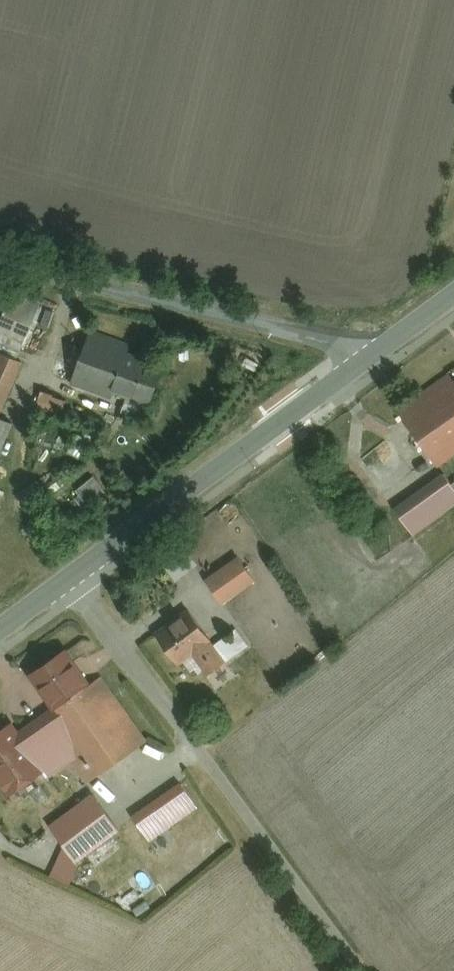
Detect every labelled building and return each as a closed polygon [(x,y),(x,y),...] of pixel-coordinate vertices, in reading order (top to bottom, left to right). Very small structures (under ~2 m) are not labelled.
[(0,320),(0,335),(26,346),(44,301),(12,289),(0,320)] [(88,333),(71,376),(114,394),(121,377),(153,390),(164,364),(88,333)] [(24,361),(0,352),(0,458),(13,422),(2,418),(24,361)] [(406,405),(443,453),(453,445),(453,369),(406,405)] [(42,391),(37,410),(64,417),(69,398),(42,391)] [(402,503),(420,528),(453,504),(453,476),(449,470),(402,503)] [(98,477),(77,487),(86,507),(107,497),(98,477)] [(164,565),(178,581),(199,564),(185,548),(164,565)] [(222,605),(257,582),(239,555),(204,579),(222,605)] [(186,606),(152,633),(175,662),(190,651),(210,676),(230,660),(218,645),(186,606)] [(218,645),(230,660),(247,646),(235,632),(218,645)] [(8,797),(42,773),(46,778),(72,760),(90,784),(146,744),(100,679),(91,685),(66,650),(31,675),(53,706),(18,731),(13,723),(0,732),(0,785),(8,797)] [(186,780),(139,809),(150,827),(197,799),(186,780)] [(120,832),(93,796),(50,828),(76,864),(120,832)]
